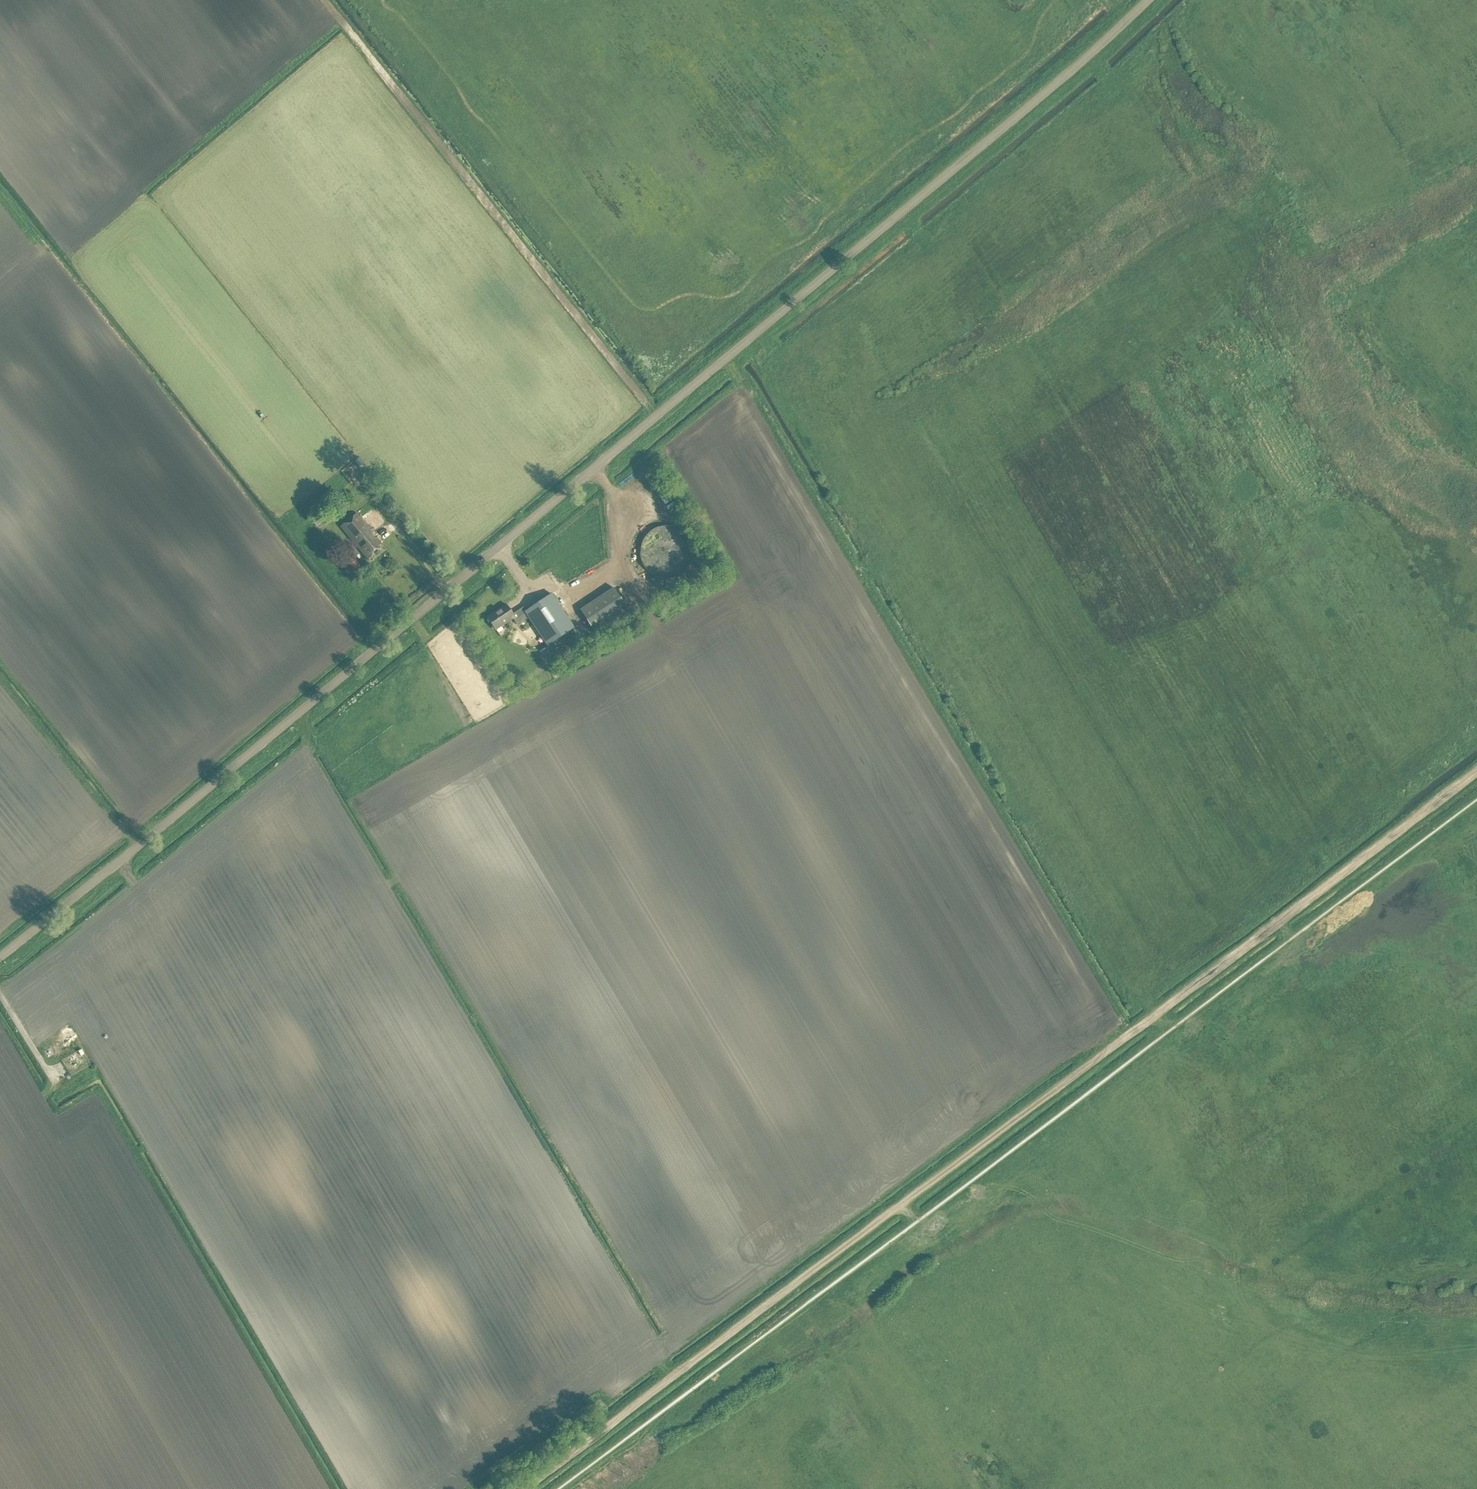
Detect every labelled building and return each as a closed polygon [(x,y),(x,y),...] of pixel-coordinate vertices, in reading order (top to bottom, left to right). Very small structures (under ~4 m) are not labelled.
[(379,513),(372,505),(362,514),(368,521),(375,529),(385,521),(379,513)] [(372,531),(356,512),(339,526),(367,559),(380,548),(378,546),(381,543),(376,536),(374,537),(370,533),(372,531)] [(317,516),(312,520),(317,527),(322,523),(317,516)] [(353,558),(347,563),(354,571),(361,566),(353,558)] [(585,606),(601,634),(628,619),(622,609),(629,606),(619,588),(585,606)] [(574,629),(551,594),(526,610),(524,607),(513,614),(506,605),(487,617),(496,630),(514,619),(518,625),(529,618),(548,646),(574,629)]
